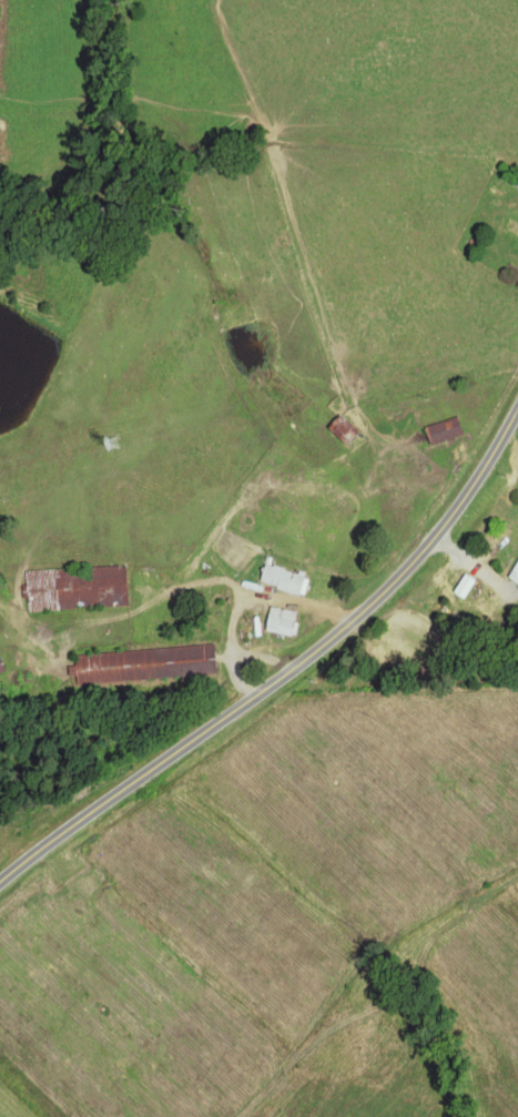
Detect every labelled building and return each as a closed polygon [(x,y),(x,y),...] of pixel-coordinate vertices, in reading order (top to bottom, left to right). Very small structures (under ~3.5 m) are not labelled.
[(343,446),(357,432),(337,413),(323,428),(343,446)] [(462,434),(456,416),(423,427),(429,445),(462,434)] [(505,579),(517,586),(517,557),(505,579)] [(302,596),(308,577),(262,563),(256,582),(302,596)] [(452,594),(465,599),(472,579),(459,574),(452,594)] [(263,631),(289,635),(293,611),(267,607),(263,631)] [(214,673),(212,644),(72,655),(75,685),(214,673)]
